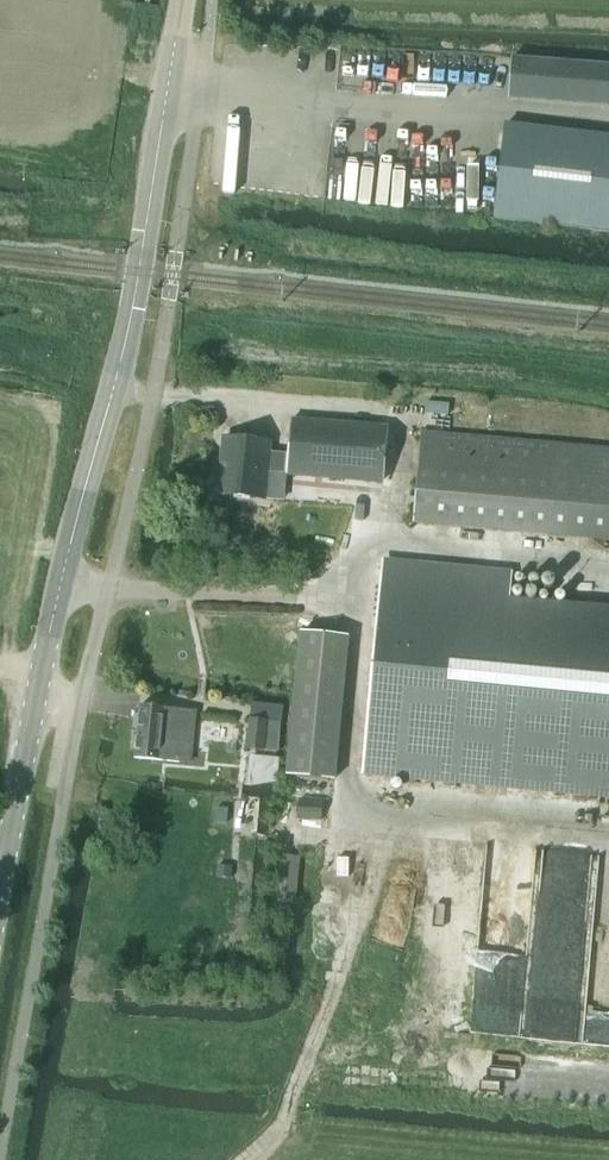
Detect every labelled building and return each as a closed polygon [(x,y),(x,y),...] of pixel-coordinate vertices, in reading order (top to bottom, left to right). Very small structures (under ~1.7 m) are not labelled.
[(510,62),(509,102),(608,106),(608,66),(510,62)] [(506,125),(494,219),(608,233),(608,138),(506,125)] [(383,486),(388,434),(292,424),(287,477),(383,486)] [(422,435),(413,527),(608,544),(608,452),(422,435)] [(286,476),(288,458),(269,456),(270,445),(225,441),(222,474),(217,474),(215,497),(264,502),(267,475),(286,476)] [(362,771),(608,794),(608,614),(508,605),(510,578),(382,566),(362,771)] [(299,633),(295,682),(344,687),(348,638),(333,637),(299,633)] [(189,764),(194,713),(140,709),(136,759),(189,764)] [(248,720),(245,750),(277,754),(280,723),(248,720)] [(282,857),(278,901),(297,903),(301,858),(282,857)]
